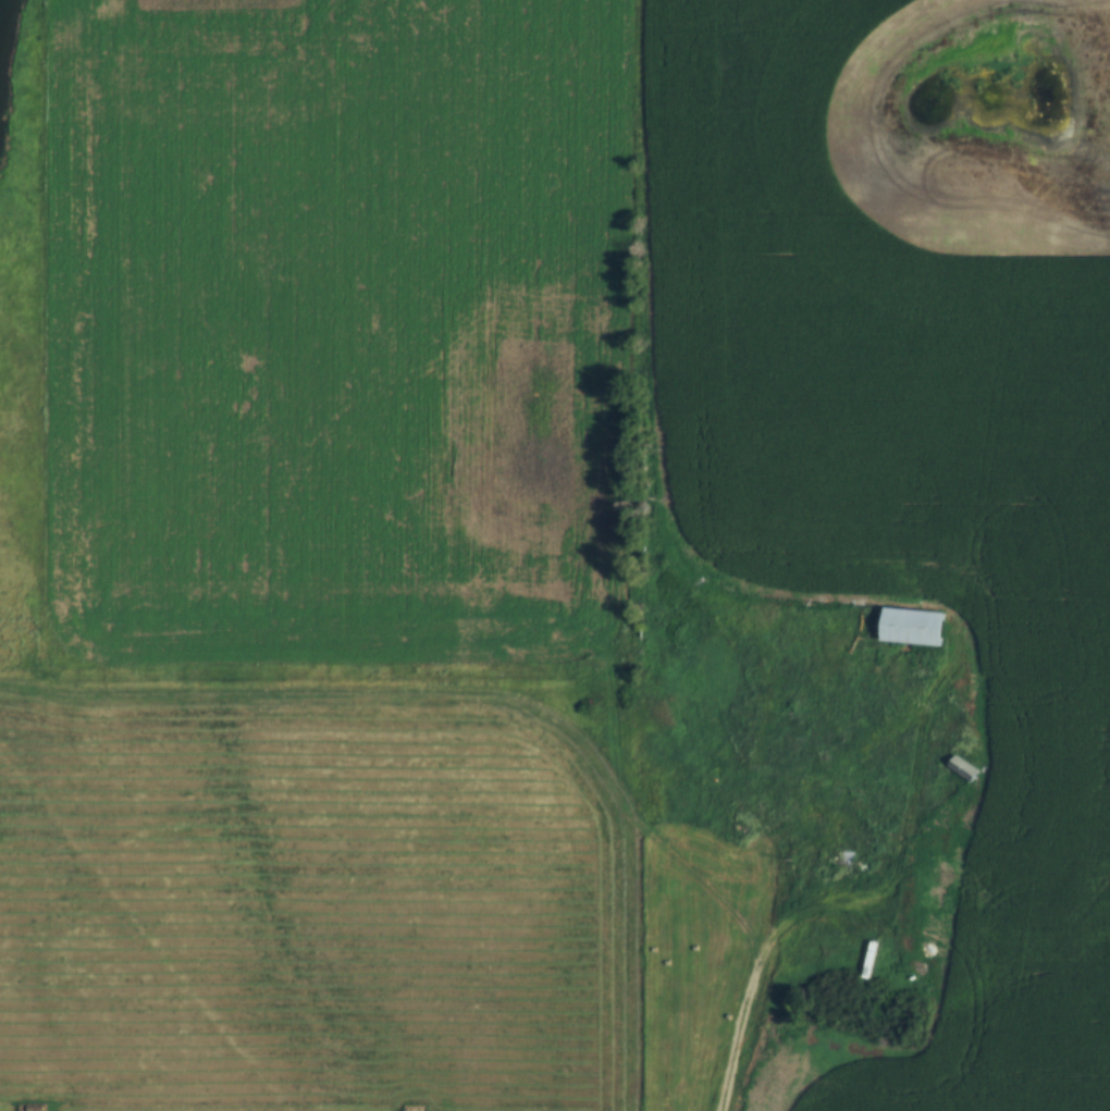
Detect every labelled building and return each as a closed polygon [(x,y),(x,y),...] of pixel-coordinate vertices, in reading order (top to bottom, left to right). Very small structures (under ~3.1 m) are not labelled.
[(945,647),(947,612),(880,609),(878,643),(945,647)] [(946,767),(974,786),(983,774),(955,754),(946,767)] [(830,864),(854,886),(870,868),(846,847),(830,864)] [(870,980),(879,943),(868,940),(859,978),(870,980)]
